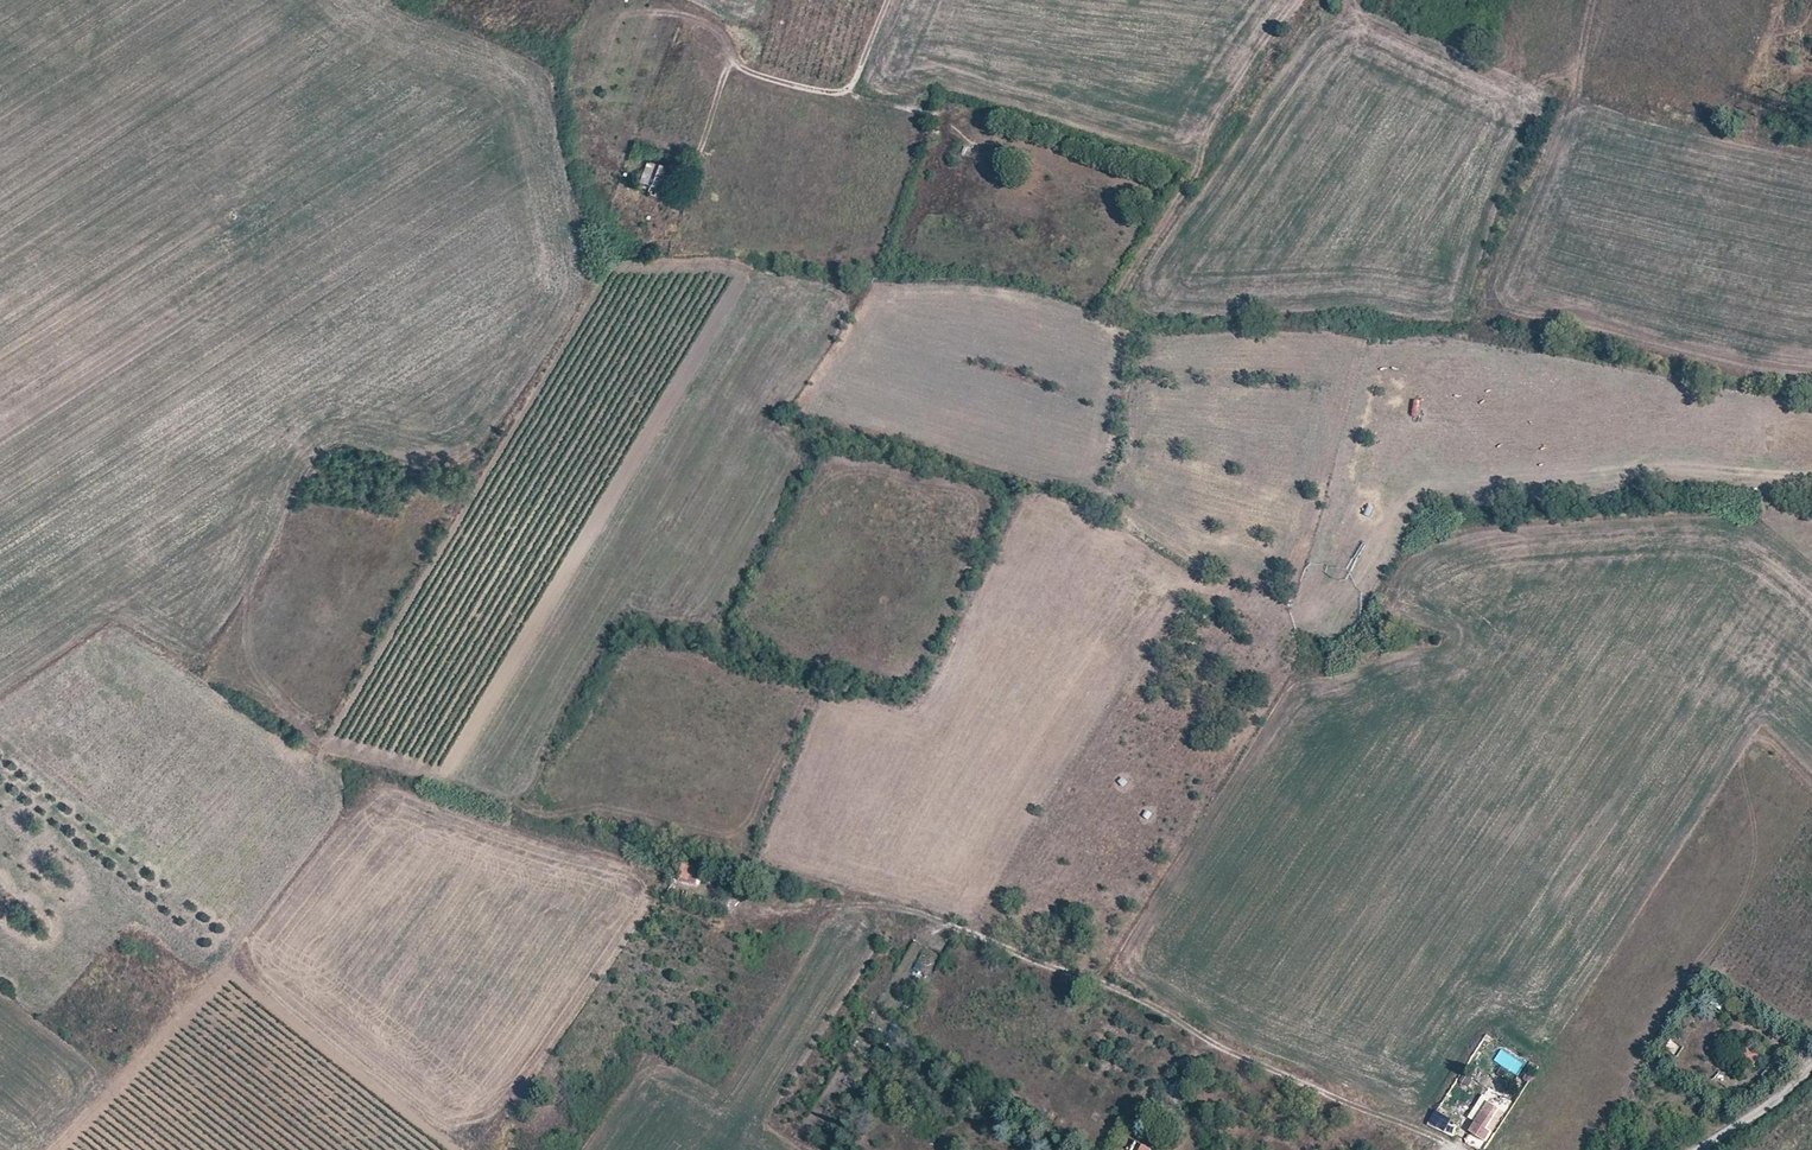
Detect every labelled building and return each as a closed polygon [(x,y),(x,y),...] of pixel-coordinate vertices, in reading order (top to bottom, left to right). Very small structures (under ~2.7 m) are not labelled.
[(639,180),(661,189),(669,167),(647,159),(639,180)] [(683,862),(680,880),(697,884),(700,865),(683,862)] [(1470,1118),(1474,1120),(1468,1131),(1488,1141),(1505,1109),(1481,1097),(1470,1118)] [(1436,1109),(1429,1123),(1449,1133),(1457,1119),(1436,1109)] [(1152,1149),(1136,1140),(1130,1149),(1152,1149)]
